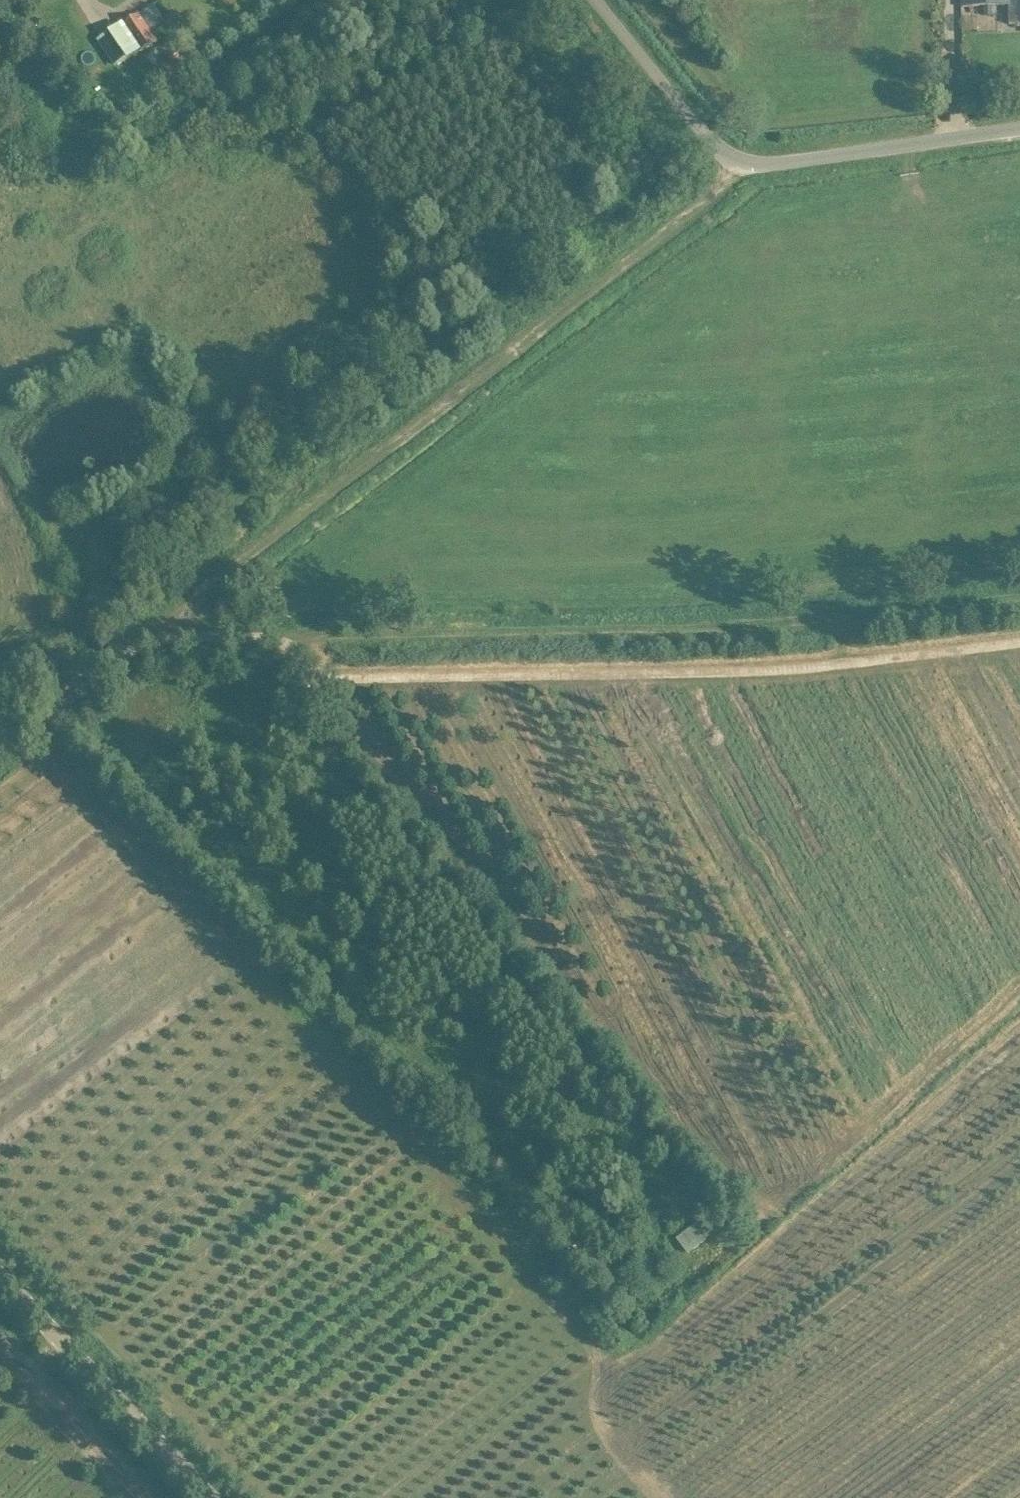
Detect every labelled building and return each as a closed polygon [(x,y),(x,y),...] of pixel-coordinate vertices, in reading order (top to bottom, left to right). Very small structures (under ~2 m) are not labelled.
[(963,7),(1009,5),(1009,24),(1019,24),(1019,0),(963,0),(963,7)] [(152,31),(141,12),(123,24),(141,52),(158,41),(152,31)] [(123,24),(110,32),(128,60),(141,52),(123,24)] [(715,1212),(676,1242),(688,1258),(727,1229),(715,1212)]
